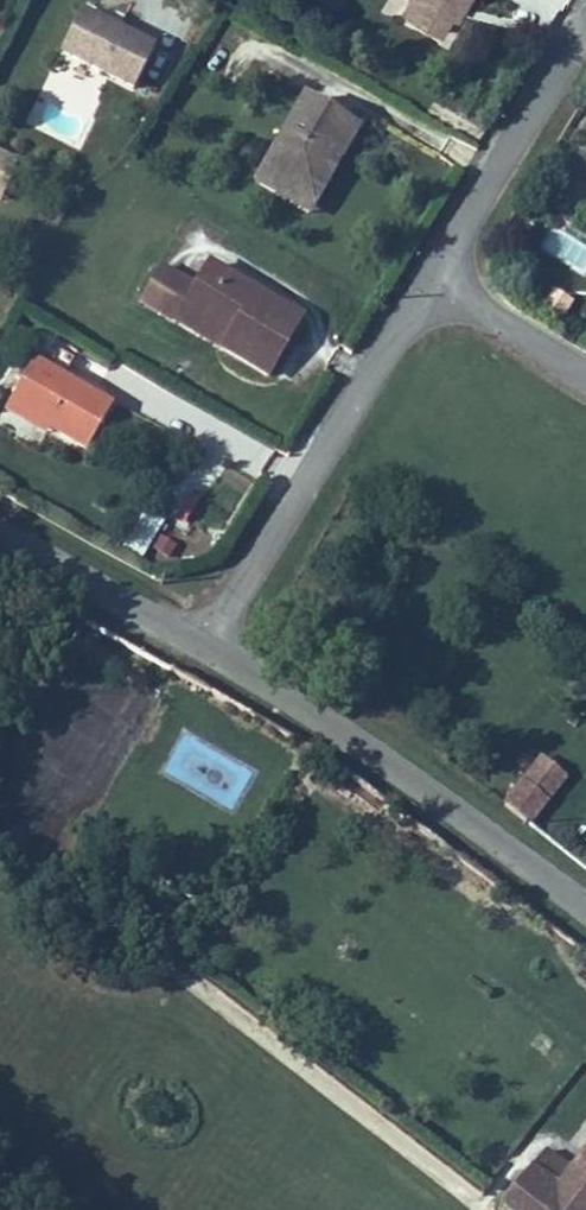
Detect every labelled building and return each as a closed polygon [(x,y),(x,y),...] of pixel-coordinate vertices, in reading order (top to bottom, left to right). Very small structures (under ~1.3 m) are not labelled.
[(395,19),(435,40),(448,17),(456,2),(462,6),(465,0),(405,0),(395,19)] [(454,21),(462,6),(456,2),(448,17),(454,21)] [(79,4),(75,12),(112,31),(116,22),(79,4)] [(112,31),(75,12),(55,53),(128,89),(148,48),(112,31)] [(297,101),(257,177),(303,201),(343,126),(297,101)] [(303,201),(257,177),(247,195),(304,225),(354,131),(343,126),(303,201)] [(150,273),(131,307),(168,327),(176,312),(217,336),(209,351),(257,377),(290,318),(200,268),(186,293),(150,273)] [(550,287),(542,304),(564,314),(572,297),(550,287)] [(168,327),(209,351),(217,336),(176,312),(168,327)] [(0,397),(0,407),(36,427),(77,449),(102,403),(22,358),(0,397)] [(36,427),(0,407),(0,416),(33,434),(36,427)] [(140,511),(126,550),(147,558),(161,519),(140,511)] [(544,759),(506,807),(530,826),(567,779),(544,759)] [(569,1166),(539,1144),(492,1209),(585,1209),(585,1143),(569,1166)]
